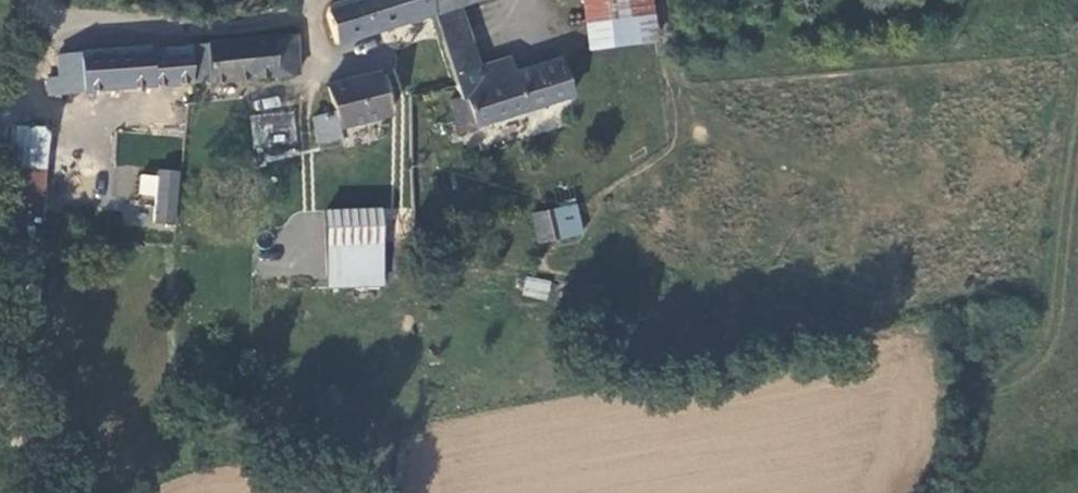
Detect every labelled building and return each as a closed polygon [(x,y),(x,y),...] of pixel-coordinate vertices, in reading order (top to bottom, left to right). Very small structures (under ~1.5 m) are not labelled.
[(434,15),(429,0),(352,0),(337,5),(331,21),(337,45),(434,15)] [(434,15),(460,8),(487,0),(429,0),(434,15)] [(589,55),(656,46),(650,0),(582,0),(589,55)] [(476,66),(460,8),(434,15),(452,76),(478,70),(476,66)] [(186,53),(187,85),(298,73),(293,36),(185,49),(186,53)] [(45,107),(188,91),(187,85),(186,53),(149,57),(148,50),(56,61),(55,66),(57,83),(44,84),(45,107)] [(478,70),(452,76),(456,94),(446,100),(442,109),(448,112),(455,130),(572,104),(564,64),(517,75),(512,57),(476,66),(478,70)] [(316,117),(319,142),(349,140),(347,120),(395,112),(386,77),(331,88),(335,114),(316,117)] [(293,110),(251,113),(254,153),(296,150),(293,110)] [(19,202),(21,224),(47,224),(47,130),(11,132),(10,200),(19,202)] [(180,173),(140,169),(138,195),(155,197),(153,221),(176,223),(180,173)] [(539,208),(540,217),(554,213),(551,204),(539,208)] [(562,242),(589,233),(584,204),(554,213),(562,242)] [(562,242),(554,213),(540,217),(534,218),(538,240),(534,273),(556,280),(562,242)] [(47,232),(47,224),(21,224),(22,232),(47,232)] [(380,226),(328,225),(327,259),(381,259),(380,226)] [(525,276),(521,296),(548,300),(551,280),(525,276)]
